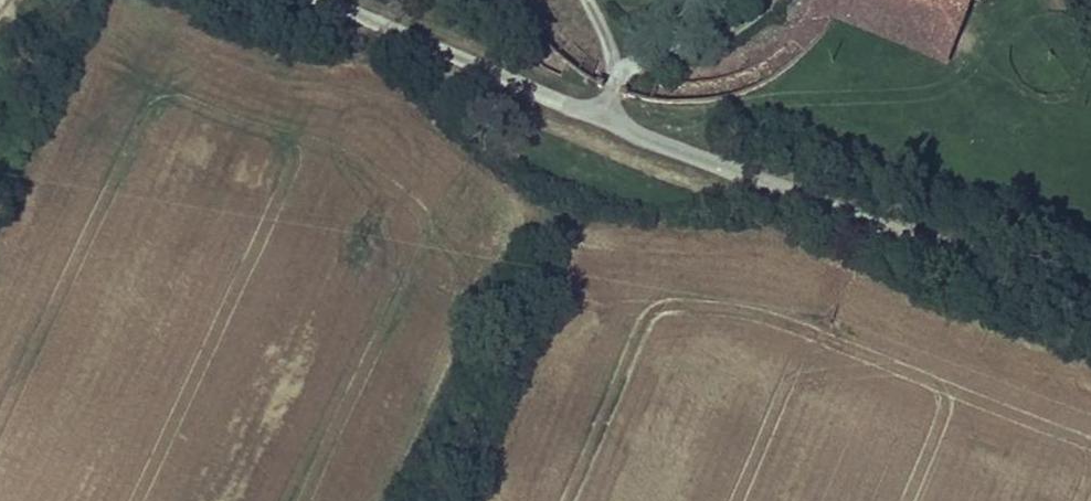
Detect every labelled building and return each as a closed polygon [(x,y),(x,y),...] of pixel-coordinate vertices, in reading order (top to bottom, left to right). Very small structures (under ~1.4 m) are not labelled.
[(974,0),(811,0),(810,3),(811,4),(801,24),(790,37),(805,53),(819,39),(833,19),(948,66),(974,0)]
